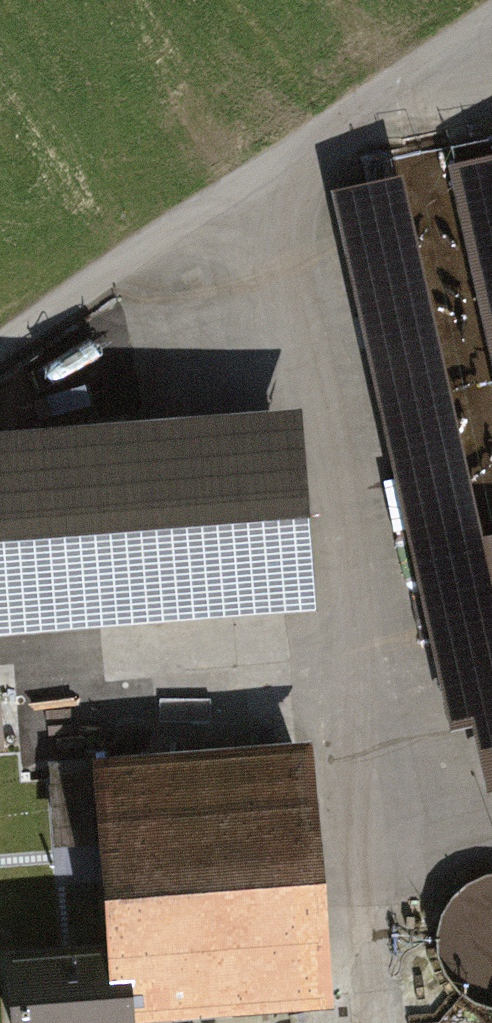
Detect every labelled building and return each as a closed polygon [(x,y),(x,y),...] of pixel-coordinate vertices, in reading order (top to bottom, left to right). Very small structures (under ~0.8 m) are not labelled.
[(455,174),(491,343),(491,165),(455,174)] [(486,596),(396,186),(369,192),(491,752),(491,595),(486,596)] [(57,614),(285,596),(273,446),(0,467),(0,618),(57,614)] [(290,658),(285,596),(57,614),(62,676),(290,658)] [(297,756),(55,775),(60,838),(108,835),(117,956),(15,964),(20,1022),(125,1022),(123,986),(230,978),(231,1002),(315,995),(297,756)] [(491,972),(491,894),(449,892),(446,971),(491,972)]
